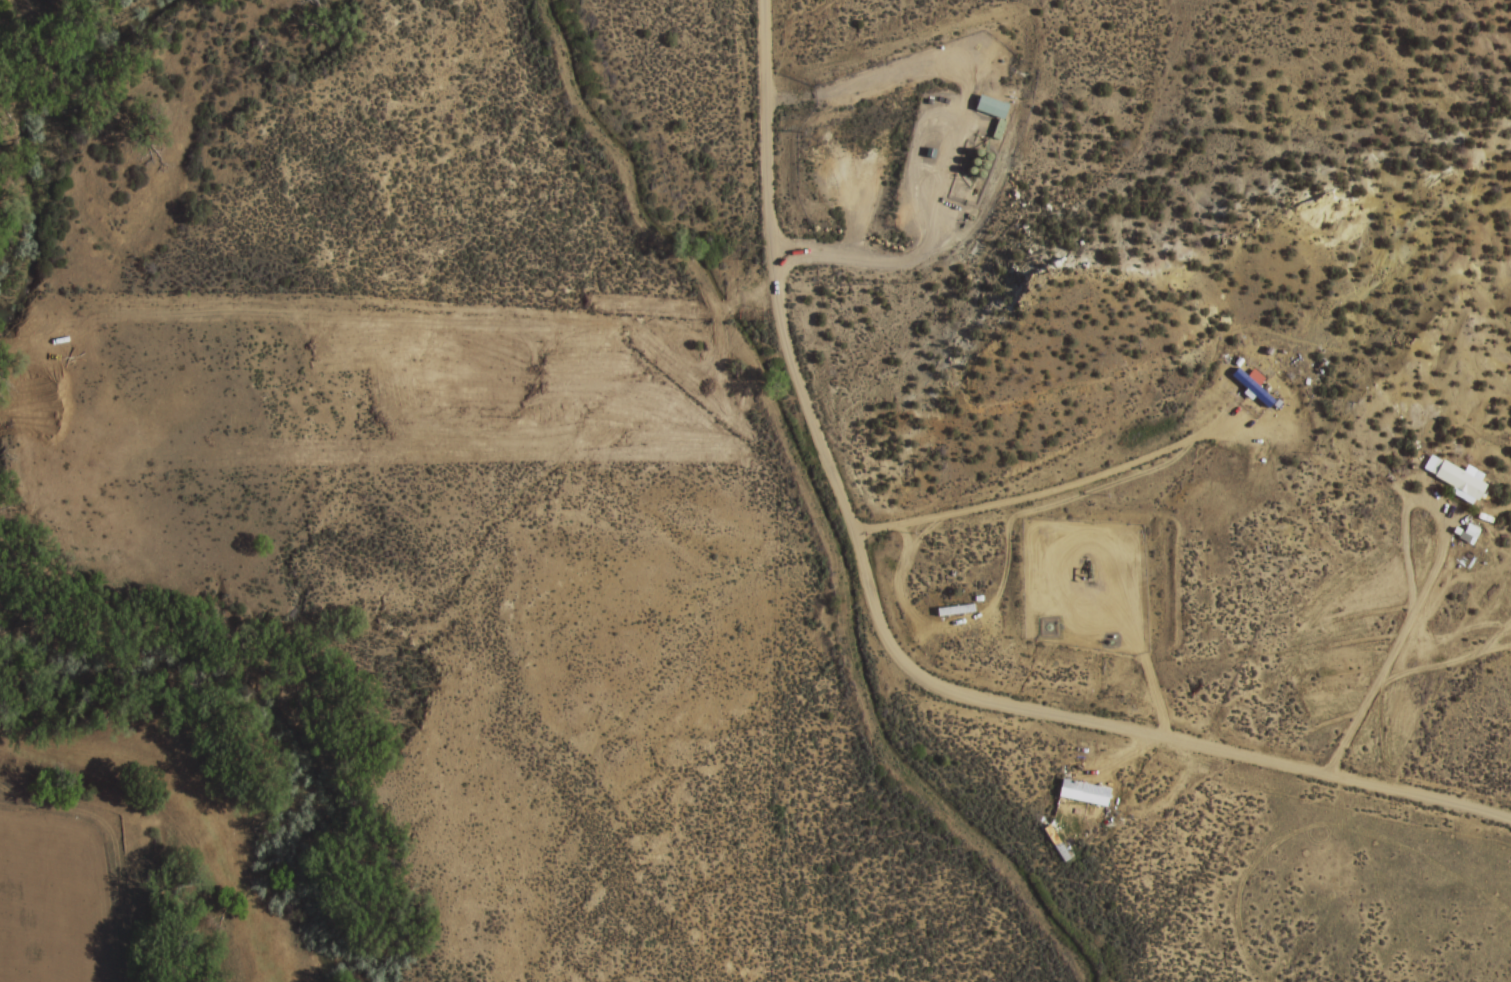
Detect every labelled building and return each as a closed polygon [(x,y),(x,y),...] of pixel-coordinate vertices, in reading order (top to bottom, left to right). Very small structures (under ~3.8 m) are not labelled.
[(1007,121),(997,118),(990,137),(1000,141),(1007,121)] [(1275,400),(1257,386),(1263,379),(1253,370),(1248,376),(1237,367),(1229,377),(1268,409),(1275,400)] [(1487,484),(1430,454),(1421,470),(1454,487),(1451,493),(1475,506),(1487,484)] [(1481,525),(1467,518),(1456,541),(1470,548),(1481,525)] [(1057,636),(1056,627),(1046,627),(1047,636),(1057,636)] [(1078,799),(1079,792),(1060,789),(1059,795),(1078,799)]
